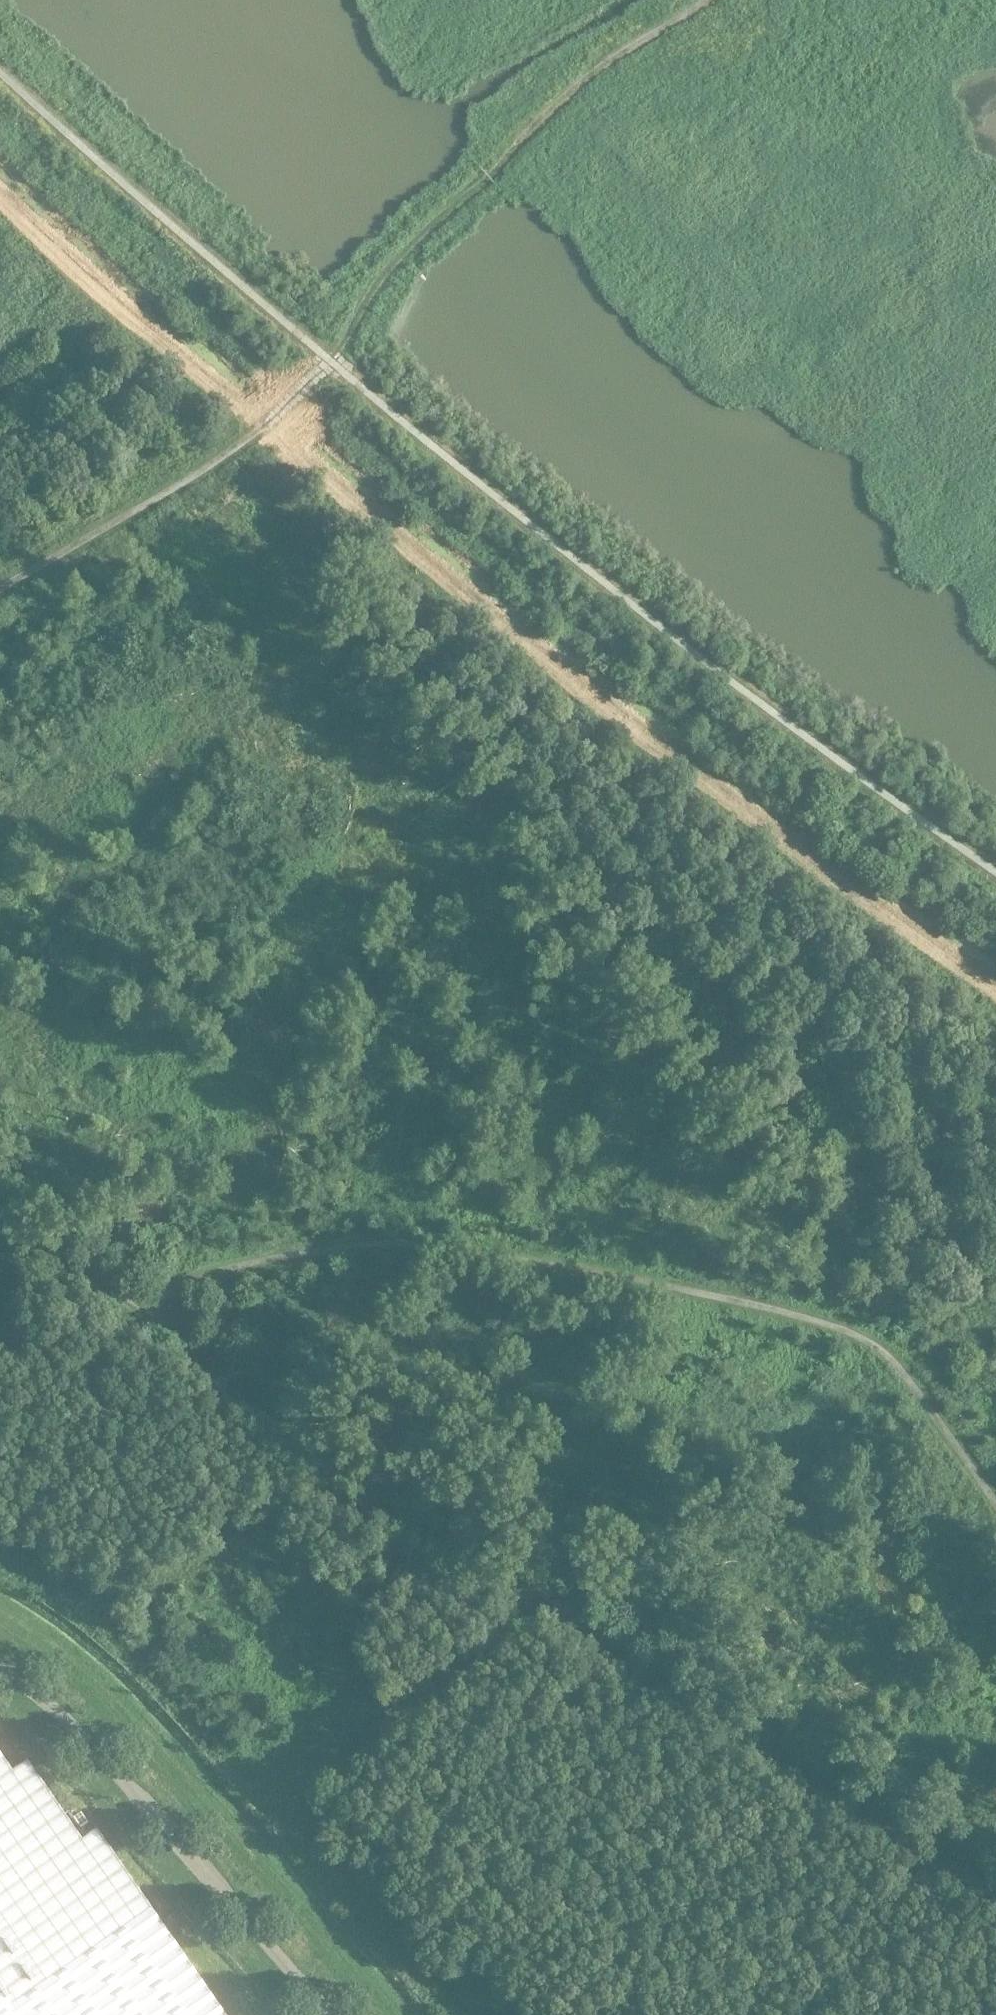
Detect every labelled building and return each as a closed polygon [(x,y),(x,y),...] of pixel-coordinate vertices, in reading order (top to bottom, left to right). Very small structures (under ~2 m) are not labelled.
[(96,1828),(82,1839),(27,1760),(12,1770),(0,1753),(0,2014),(223,2014),(96,1828)]
